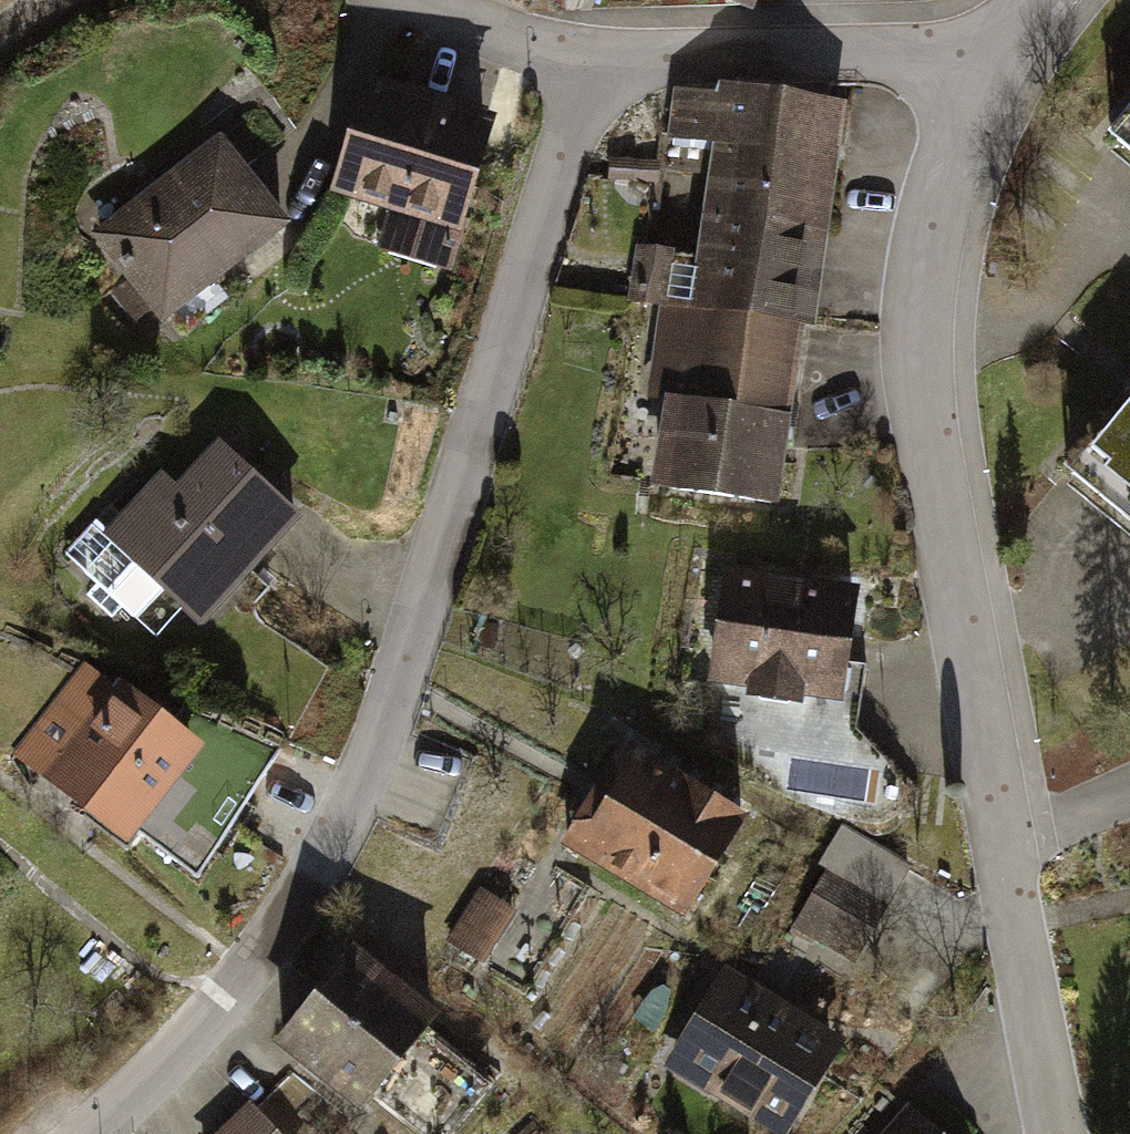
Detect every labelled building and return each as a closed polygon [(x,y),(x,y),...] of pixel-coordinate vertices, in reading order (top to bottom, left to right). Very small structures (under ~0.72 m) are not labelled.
[(371,92),(340,191),(394,207),(381,249),(448,270),(472,191),(463,189),(482,126),(371,92)] [(673,395),(660,487),(772,504),(800,314),(811,316),(841,117),(681,93),(649,302),(667,305),(654,392),(673,395)] [(1112,129),(1129,143),(1129,107),(1112,129)] [(216,146),(97,240),(160,319),(279,225),(216,146)] [(1068,464),(1129,515),(1129,394),(1128,392),(1068,464)] [(163,468),(105,534),(205,622),(303,510),(217,435),(177,480),(163,468)] [(860,581),(725,562),(709,678),(749,683),(748,692),(804,700),(805,692),(844,697),(860,581)] [(112,680),(86,659),(13,751),(127,841),(206,742),(118,672),(112,680)] [(752,811),(625,733),(560,839),(687,916),(752,811)] [(894,894),(832,859),(793,924),(855,960),(894,894)] [(483,883),(458,939),(498,957),(523,901),(483,883)] [(444,1006),(353,935),(273,1037),(364,1108),(444,1006)] [(728,962),(666,1063),(781,1133),(794,1133),(853,1039),(728,962)] [(251,1098),(214,1133),(287,1133),(251,1098)] [(895,1133),(936,1133),(913,1114),(895,1133)]
